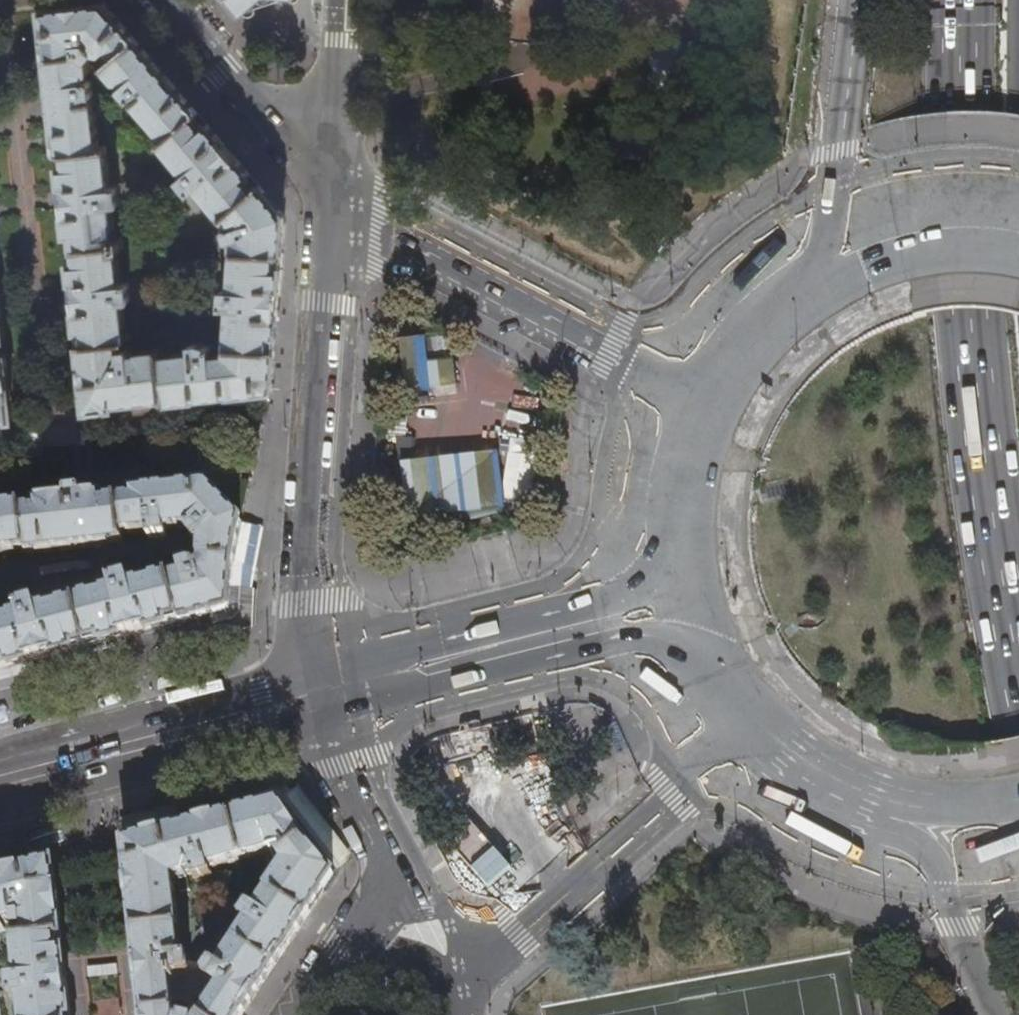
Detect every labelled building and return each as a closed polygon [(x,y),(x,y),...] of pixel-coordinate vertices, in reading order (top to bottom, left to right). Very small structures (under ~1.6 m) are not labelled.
[(242,11),(244,10),(245,11),(280,0),(232,0),(242,11)] [(164,402),(190,399),(273,389),(284,215),(274,203),(259,185),(254,189),(245,178),(250,175),(228,149),(207,124),(202,128),(193,117),(198,114),(133,37),(104,4),(43,11),(53,107),(59,154),(65,154),(66,167),(60,168),(64,196),(68,234),(74,233),(77,263),(71,264),(75,299),(79,330),(84,330),(86,343),(80,344),(87,411),(112,408),(112,404),(164,399),(164,402)] [(684,45),(649,54),(658,89),(693,80),(684,45)] [(449,390),(448,361),(430,362),(430,339),(396,340),(397,391),(449,390)] [(13,419),(5,353),(0,353),(0,351),(0,421),(13,419)] [(497,372),(484,399),(540,426),(553,398),(497,372)] [(502,499),(529,500),(531,440),(506,439),(505,455),(504,455),(502,499)] [(497,455),(397,460),(400,518),(500,512),(497,455)] [(230,604),(230,589),(233,567),(237,545),(242,523),(206,488),(167,492),(132,496),(133,502),(103,505),(103,500),(37,507),(37,512),(23,514),(23,508),(0,511),(0,554),(26,551),(26,555),(124,544),(123,536),(192,529),(206,542),(201,574),(171,582),(171,580),(80,602),(76,589),(47,596),(50,610),(0,623),(0,672),(43,660),(136,636),(206,617),(230,611),(230,604)] [(306,810),(288,786),(259,797),(262,809),(281,804),(291,821),(298,815),(306,810)] [(125,845),(129,878),(136,944),(144,1014),(175,1014),(173,1000),(178,999),(178,992),(172,992),(171,983),(176,982),(175,975),(181,975),(182,973),(178,919),(184,918),(183,912),(177,912),(174,880),(180,877),(238,862),(239,867),(245,865),(244,860),(267,854),(270,862),(265,864),(267,871),(273,875),(276,871),(283,876),(270,894),(272,895),(216,978),(216,984),(224,989),(216,1000),(212,998),(208,1004),(212,1007),(206,1014),(243,1014),(260,989),(303,925),(335,877),(331,872),(319,859),(299,832),(291,821),(281,804),(262,809),(256,811),(184,830),(132,843),(125,845)] [(345,862),(306,810),(298,815),(299,832),(319,859),(331,872),(335,877),(345,862)] [(132,843),(184,830),(181,816),(122,831),(125,845),(132,843)] [(483,838),(457,852),(485,904),(529,879),(513,849),(495,859),(483,838)] [(67,982),(64,954),(58,955),(57,941),(62,941),(55,886),(53,864),(11,875),(0,878),(0,933),(6,932),(4,924),(15,921),(24,920),(26,942),(23,942),(22,937),(15,937),(23,1014),(17,1014),(70,1014),(67,982)]
